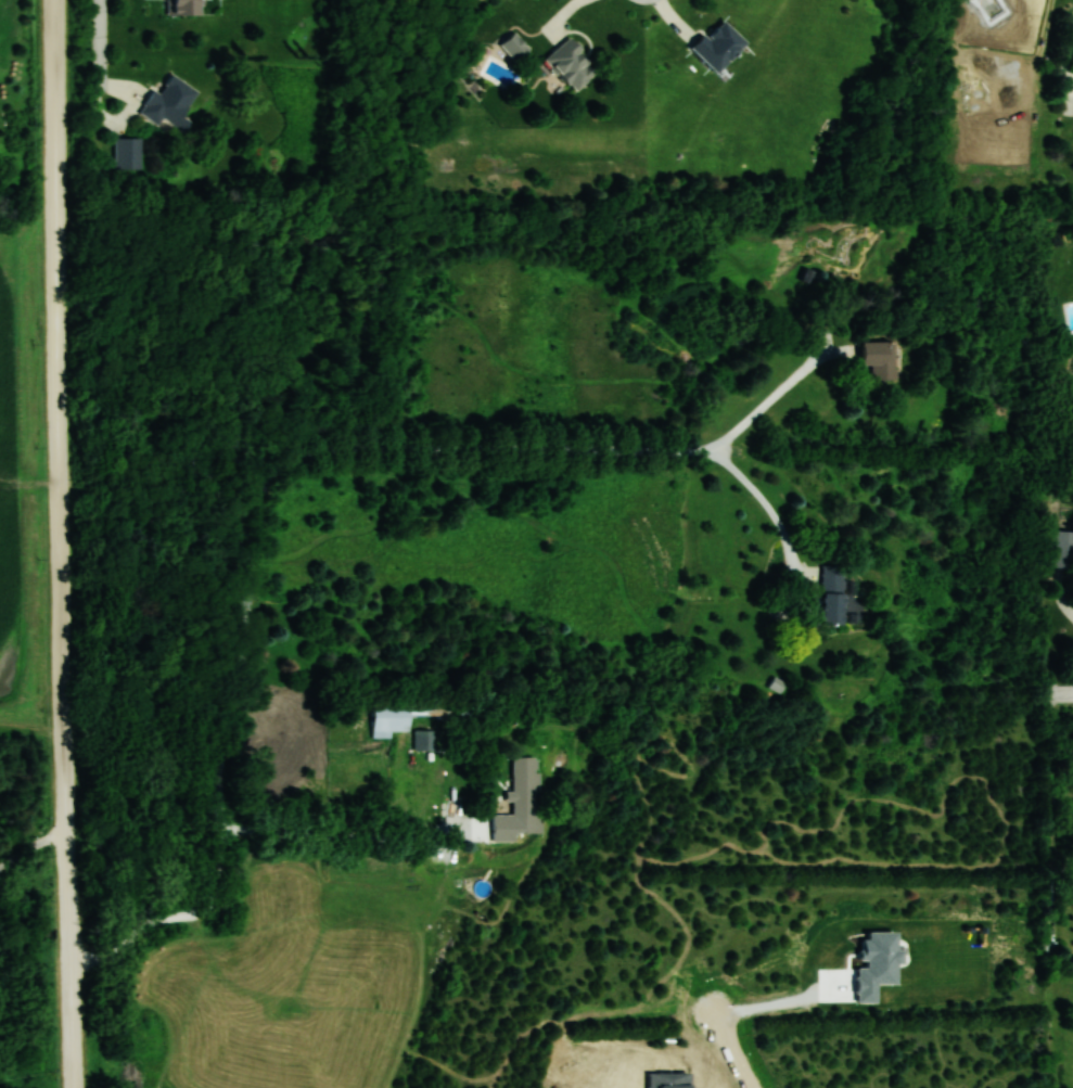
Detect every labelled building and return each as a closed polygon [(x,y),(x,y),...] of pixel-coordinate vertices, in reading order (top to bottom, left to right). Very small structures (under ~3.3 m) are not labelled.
[(203,0),(167,0),(167,16),(203,16),(203,0)] [(702,33),(689,45),(717,73),(746,43),(724,21),(707,38),(702,33)] [(516,62),(530,49),(514,32),(500,45),(516,62)] [(545,59),(574,91),(597,70),(568,37),(545,59)] [(159,124),(163,117),(184,130),(191,119),(183,115),(198,90),(170,74),(159,92),(153,89),(140,112),(159,124)] [(115,168),(141,168),(141,137),(115,137),(115,168)] [(871,366),(871,380),(894,380),(894,341),(862,341),(862,366),(871,366)] [(1048,567),(1072,567),(1072,530),(1048,530),(1048,567)] [(843,625),(844,564),(822,564),(821,625),(843,625)] [(374,705),(373,738),(387,738),(387,727),(410,728),(410,714),(423,715),(423,706),(374,705)] [(540,833),(540,756),(512,756),(511,833),(540,833)]
